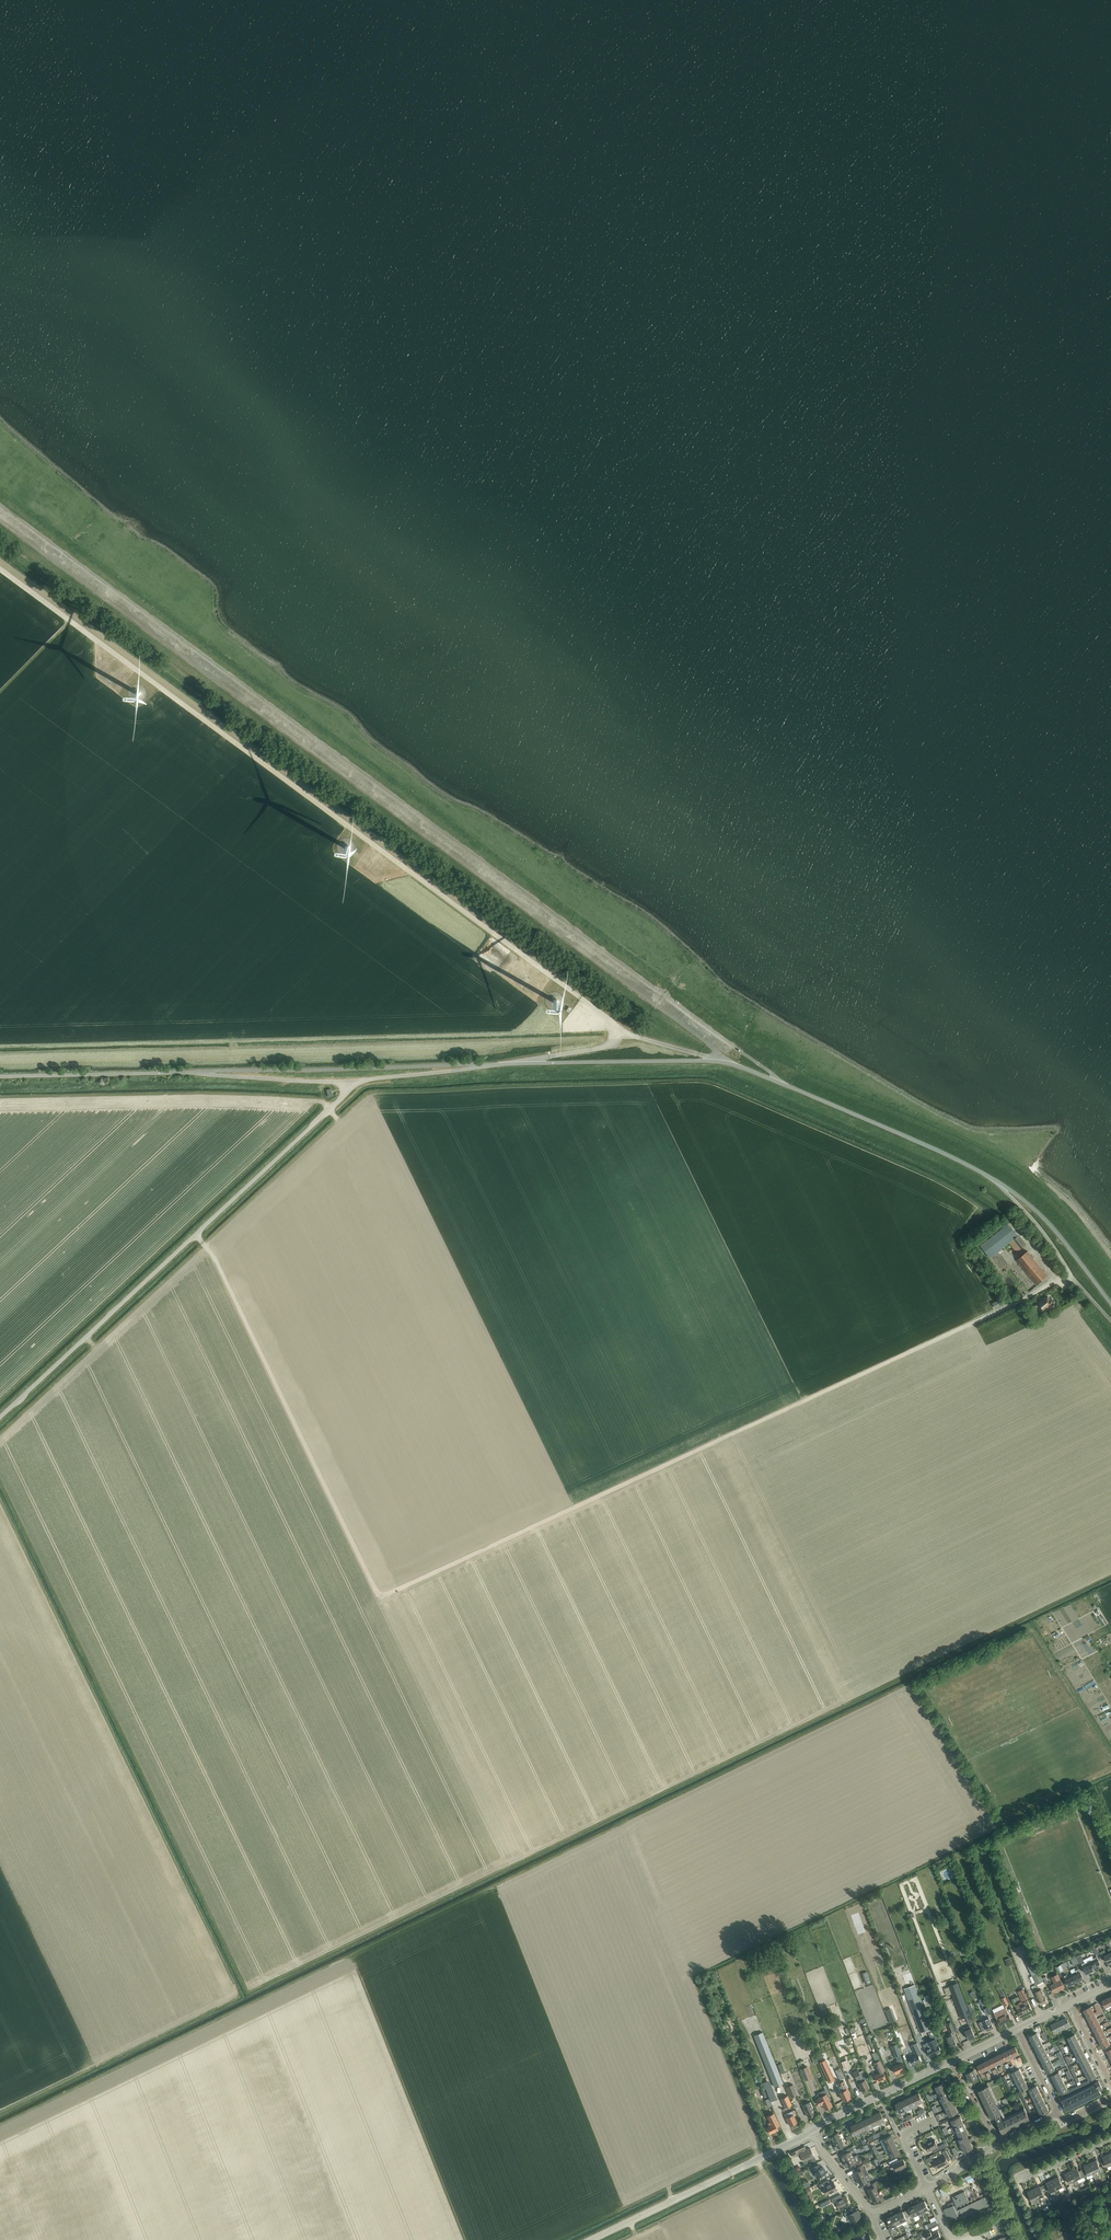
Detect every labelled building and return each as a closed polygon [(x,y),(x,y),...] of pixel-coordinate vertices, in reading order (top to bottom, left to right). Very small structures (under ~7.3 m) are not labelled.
[(1017,1236),(1008,1224),(981,1246),(990,1258),(1009,1242),(1017,1252),(1026,1245),(1018,1235),(1017,1236)] [(1037,1285),(1049,1275),(1028,1251),(1017,1260),(1037,1285)] [(1052,1305),(1054,1303),(1054,1302),(1054,1301),(1052,1299),(1051,1299),(1050,1299),(1048,1296),(1043,1301),(1042,1300),(1039,1303),(1034,1307),(1037,1311),(1041,1307),(1042,1307),(1046,1310),(1048,1308),(1049,1310),(1050,1310),(1053,1308),(1053,1307),(1052,1305)] [(996,1308),(1001,1305),(998,1300),(993,1303),(996,1308)] [(1107,1954),(1104,1950),(1099,1952),(1102,1958),(1105,1957),(1108,1963),(1110,1961),(1110,1952),(1107,1954)] [(1079,1955),(1076,1957),(1079,1963),(1081,1962),(1082,1963),(1085,1962),(1084,1960),(1081,1954),(1079,1955)] [(1094,1970),(1101,1966),(1098,1960),(1096,1956),(1093,1957),(1094,1959),(1090,1961),(1094,1970)] [(1034,1989),(1035,1992),(1039,1999),(1037,2000),(1038,2002),(1039,2001),(1041,2005),(1047,2002),(1041,1989),(1040,1990),(1037,1985),(1044,1981),(1040,1973),(1039,1973),(1032,1958),(1026,1961),(1033,1976),(1036,1983),(1035,1983),(1036,1985),(1032,1987),(1033,1990),(1034,1989)] [(1086,1973),(1094,1970),(1090,1961),(1085,1963),(1085,1962),(1082,1963),(1083,1967),(1086,1973)] [(1076,1982),(1084,1978),(1081,1972),(1080,1972),(1079,1969),(1076,1970),(1078,1974),(1073,1976),(1076,1982)] [(1064,1987),(1058,1975),(1058,1973),(1051,1977),(1055,1983),(1051,1985),(1054,1992),(1056,1992),(1059,1991),(1059,1990),(1064,1987)] [(1076,1982),(1073,1976),(1069,1978),(1067,1974),(1064,1976),(1066,1979),(1065,1980),(1068,1986),(1076,1982)] [(949,1986),(957,2006),(962,2019),(970,2015),(958,1982),(949,1986)] [(906,1993),(908,1997),(910,2005),(921,2033),(932,2029),(915,1985),(906,1988),(908,1993),(906,1993)] [(926,2007),(934,2003),(932,1996),(923,2000),(926,2007)] [(1108,1998),(1102,2001),(1105,2007),(1110,2004),(1108,1998)] [(1028,2000),(1025,2001),(1021,2004),(1020,2002),(1019,2003),(1020,2004),(1019,2004),(1021,2007),(1017,2009),(1020,2015),(1032,2009),(1028,2000)] [(1087,2017),(1101,2009),(1098,2003),(1094,2005),(1097,2011),(1094,2012),(1091,2006),(1084,2010),(1087,2017)] [(1006,2007),(1000,2010),(994,2013),(999,2025),(1011,2019),(1006,2007)] [(1090,2023),(1097,2019),(1095,2015),(1102,2012),(1101,2009),(1087,2017),(1090,2023)] [(989,2018),(979,2023),(983,2031),(987,2029),(987,2031),(993,2028),(989,2018)] [(1067,2028),(1071,2026),(1067,2019),(1064,2020),(1063,2019),(1051,2025),(1053,2029),(1055,2033),(1067,2027),(1067,2028)] [(1093,2029),(1100,2025),(1097,2019),(1090,2023),(1093,2029)] [(969,2039),(975,2037),(970,2025),(964,2028),(969,2039)] [(1096,2035),(1104,2032),(1100,2025),(1093,2029),(1096,2035)] [(774,2086),(783,2083),(762,2032),(754,2035),(774,2086)] [(1032,2042),(1040,2038),(1037,2032),(1029,2036),(1032,2042)] [(1100,2041),(1107,2038),(1104,2032),(1096,2035),(1100,2041)] [(865,2035),(870,2046),(874,2044),(869,2034),(865,2035)] [(951,2048),(957,2045),(953,2037),(951,2038),(949,2034),(945,2036),(951,2048)] [(1071,2044),(1078,2040),(1075,2034),(1067,2037),(1071,2044)] [(929,2042),(924,2044),(926,2050),(927,2049),(930,2056),(942,2051),(936,2038),(929,2042)] [(1036,2048),(1043,2045),(1040,2038),(1032,2042),(1036,2048)] [(1103,2048),(1110,2044),(1107,2038),(1100,2041),(1103,2048)] [(900,2054),(896,2043),(897,2043),(896,2040),(890,2042),(895,2057),(895,2056),(897,2060),(896,2060),(898,2063),(892,2066),(895,2073),(904,2069),(901,2064),(903,2063),(901,2058),(899,2054),(900,2054)] [(1074,2050),(1081,2046),(1078,2040),(1071,2044),(1074,2050)] [(919,2055),(922,2054),(917,2043),(911,2045),(916,2055),(910,2058),(913,2064),(922,2060),(919,2055)] [(1039,2054),(1046,2051),(1043,2045),(1036,2048),(1039,2054)] [(1077,2056),(1084,2052),(1081,2046),(1074,2050),(1077,2056)] [(1012,2057),(1013,2057),(1019,2054),(1015,2047),(1009,2050),(1012,2057)] [(1009,2050),(1003,2053),(1006,2060),(1010,2058),(1014,2065),(1015,2065),(1016,2064),(1013,2057),(1012,2057),(1009,2050)] [(1042,2060),(1049,2057),(1046,2051),(1039,2054),(1042,2060)] [(1080,2062),(1087,2058),(1084,2052),(1077,2056),(1080,2062)] [(1006,2060),(1003,2053),(996,2056),(1000,2063),(1006,2060)] [(1000,2063),(996,2056),(990,2059),(994,2066),(1000,2063)] [(1044,2066),(1052,2063),(1049,2057),(1042,2060),(1044,2066)] [(1087,2058),(1080,2062),(1083,2068),(1090,2064),(1087,2058)] [(994,2066),(990,2059),(984,2062),(987,2069),(994,2066)] [(824,2060),(819,2063),(828,2083),(834,2080),(824,2060)] [(841,2062),(844,2069),(849,2066),(846,2060),(841,2062)] [(882,2071),(883,2071),(885,2070),(880,2060),(874,2063),(879,2073),(874,2075),(877,2082),(886,2078),(882,2071)] [(987,2069),(984,2062),(977,2065),(981,2072),(987,2069)] [(1052,2063),(1044,2066),(1048,2073),(1055,2069),(1052,2063)] [(1086,2074),(1093,2070),(1090,2064),(1083,2068),(1086,2074)] [(807,2065),(800,2068),(805,2080),(812,2077),(807,2065)] [(858,2069),(853,2072),(858,2083),(862,2091),(869,2088),(865,2080),(867,2079),(865,2075),(862,2070),(859,2072),(858,2069)] [(1015,2079),(1022,2075),(1019,2069),(1012,2072),(1015,2079)] [(982,2082),(980,2079),(979,2076),(978,2077),(974,2070),(966,2073),(970,2081),(972,2079),(974,2083),(974,2082),(976,2085),(982,2082)] [(1093,2070),(1086,2074),(1089,2080),(1091,2079),(1096,2076),(1093,2070)] [(1055,2082),(1062,2078),(1059,2072),(1051,2075),(1055,2082)] [(1018,2085),(1025,2081),(1022,2075),(1015,2079),(1018,2085)] [(1058,2087),(1065,2084),(1062,2078),(1055,2082),(1058,2087)] [(777,2098),(769,2080),(763,2083),(771,2101),(777,2098)] [(841,2091),(840,2092),(844,2100),(850,2097),(846,2089),(847,2088),(843,2081),(842,2082),(841,2081),(840,2082),(838,2084),(841,2091)] [(1025,2081),(1018,2085),(1021,2091),(1028,2087),(1025,2081)] [(1100,2090),(1103,2089),(1099,2081),(1096,2082),(1096,2084),(1062,2101),(1067,2110),(1101,2093),(1100,2090)] [(935,2086),(938,2093),(947,2088),(944,2082),(935,2086)] [(797,2094),(793,2084),(787,2087),(791,2097),(797,2094)] [(820,2098),(816,2099),(819,2105),(822,2103),(825,2109),(832,2106),(828,2097),(831,2096),(826,2084),(823,2086),(825,2090),(824,2090),(818,2094),(820,2098)] [(1065,2084),(1058,2087),(1061,2094),(1067,2090),(1068,2090),(1065,2084)] [(1003,2133),(1030,2120),(1025,2110),(1002,2121),(999,2115),(1002,2113),(988,2086),(978,2091),(991,2118),(995,2117),(998,2123),(1003,2133)] [(1032,2096),(1040,2092),(1037,2086),(1029,2089),(1032,2096)] [(950,2094),(947,2088),(938,2093),(935,2094),(936,2096),(939,2095),(941,2098),(950,2094)] [(913,2095),(918,2104),(924,2101),(919,2092),(913,2095)] [(1035,2102),(1043,2098),(1040,2092),(1032,2096),(1035,2102)] [(944,2104),(953,2100),(950,2094),(941,2098),(944,2104)] [(787,2095),(781,2098),(785,2107),(792,2104),(787,2095)] [(918,2104),(913,2095),(907,2098),(912,2107),(918,2104)] [(1020,2098),(1018,2095),(1008,2100),(1009,2103),(1020,2098)] [(912,2107),(907,2098),(901,2101),(906,2110),(912,2107)] [(1038,2108),(1046,2104),(1043,2098),(1035,2102),(1038,2108)] [(953,2100),(944,2104),(947,2110),(955,2106),(953,2100)] [(804,2109),(808,2117),(815,2114),(812,2108),(814,2107),(811,2101),(803,2105),(805,2109),(804,2109)] [(898,2109),(895,2110),(898,2117),(902,2115),(901,2112),(906,2110),(901,2101),(895,2104),(898,2109)] [(1046,2104),(1038,2108),(1041,2114),(1049,2110),(1046,2104)] [(958,2112),(955,2106),(947,2110),(949,2116),(958,2112)] [(790,2126),(797,2123),(793,2115),(795,2113),(794,2110),(785,2114),(790,2126)] [(885,2123),(884,2120),(880,2111),(874,2114),(878,2123),(879,2126),(885,2123)] [(778,2128),(781,2127),(774,2112),(767,2116),(770,2122),(768,2123),(769,2126),(766,2127),(770,2134),(778,2129),(778,2128)] [(872,2126),(878,2123),(874,2114),(868,2117),(872,2126)] [(951,2120),(954,2126),(963,2122),(960,2116),(951,2120)] [(866,2129),(872,2126),(868,2117),(862,2120),(866,2129)] [(860,2132),(866,2129),(862,2120),(856,2123),(860,2132)] [(954,2126),(952,2127),(952,2129),(955,2128),(957,2132),(966,2128),(963,2122),(954,2126)] [(854,2135),(860,2132),(856,2123),(850,2126),(854,2135)] [(960,2138),(967,2135),(969,2134),(966,2128),(957,2132),(960,2138)] [(831,2137),(834,2142),(841,2138),(838,2132),(834,2134),(833,2131),(827,2133),(829,2137),(831,2137)] [(882,2145),(893,2139),(891,2135),(882,2139),(880,2140),(882,2145)] [(962,2145),(970,2141),(973,2140),(972,2137),(969,2138),(967,2135),(960,2138),(959,2139),(962,2145)] [(845,2145),(841,2138),(834,2142),(836,2148),(835,2148),(836,2151),(841,2148),(841,2147),(845,2145)] [(947,2147),(949,2146),(947,2142),(945,2138),(943,2139),(945,2143),(938,2147),(935,2139),(925,2144),(928,2152),(935,2148),(937,2152),(947,2147)] [(893,2139),(882,2145),(884,2149),(895,2144),(893,2139)] [(970,2141),(962,2145),(965,2152),(973,2147),(970,2141)] [(895,2144),(884,2149),(886,2153),(889,2152),(889,2153),(898,2148),(895,2144)] [(841,2156),(844,2161),(857,2155),(857,2154),(853,2156),(850,2151),(854,2149),(856,2148),(855,2145),(852,2146),(853,2146),(847,2149),(848,2152),(841,2156)] [(797,2156),(800,2154),(803,2161),(814,2156),(810,2148),(807,2150),(805,2146),(792,2153),(794,2157),(797,2155),(797,2156)] [(898,2148),(889,2153),(891,2157),(900,2153),(898,2148)] [(947,2160),(950,2158),(947,2150),(943,2152),(945,2156),(933,2162),(937,2169),(949,2163),(947,2160)] [(1100,2159),(1103,2165),(1105,2164),(1107,2166),(1110,2164),(1110,2165),(1110,2159),(1108,2154),(1102,2157),(1103,2158),(1100,2159)] [(855,2166),(861,2163),(859,2160),(860,2160),(857,2155),(844,2161),(846,2167),(853,2163),(855,2166)] [(896,2170),(906,2166),(903,2159),(896,2162),(895,2159),(889,2162),(890,2165),(893,2164),(896,2170)] [(1096,2160),(1090,2163),(1096,2176),(1098,2175),(1096,2171),(1101,2169),(1096,2160)] [(1096,2176),(1090,2163),(1083,2166),(1087,2172),(1084,2173),(1086,2177),(1092,2173),(1094,2177),(1095,2177),(1097,2182),(1099,2182),(1098,2179),(1096,2176)] [(812,2168),(817,2177),(826,2173),(823,2167),(820,2168),(819,2165),(812,2168)] [(857,2179),(868,2174),(865,2167),(864,2168),(862,2165),(856,2168),(858,2171),(854,2173),(857,2179)] [(1077,2168),(1071,2171),(1077,2184),(1078,2184),(1079,2183),(1077,2179),(1082,2177),(1077,2168)] [(1073,2181),(1075,2185),(1077,2188),(1079,2187),(1077,2184),(1071,2171),(1064,2174),(1069,2183),(1073,2181)] [(868,2174),(857,2179),(860,2185),(864,2183),(865,2186),(871,2184),(870,2180),(871,2179),(868,2174)] [(1058,2177),(1052,2180),(1059,2193),(1061,2192),(1059,2188),(1063,2186),(1058,2177)] [(828,2180),(819,2184),(821,2189),(823,2188),(826,2195),(833,2192),(834,2193),(837,2191),(837,2190),(833,2181),(830,2183),(828,2180)] [(1052,2195),(1056,2193),(1057,2194),(1059,2193),(1052,2180),(1046,2183),(1050,2192),(1051,2192),(1052,2195)] [(867,2190),(870,2196),(878,2192),(875,2186),(877,2185),(875,2182),(869,2185),(871,2188),(867,2190)] [(1040,2186),(1034,2189),(1040,2202),(1042,2201),(1040,2197),(1045,2195),(1040,2186)] [(986,2206),(985,2206),(993,2202),(993,2203),(990,2196),(985,2199),(982,2194),(979,2196),(974,2187),(972,2188),(972,2187),(970,2187),(969,2187),(967,2188),(966,2188),(965,2189),(964,2191),(953,2197),(954,2201),(948,2204),(949,2207),(944,2209),(945,2210),(945,2209),(950,2219),(949,2220),(955,2217),(956,2219),(963,2216),(963,2217),(964,2217),(963,2216),(970,2213),(971,2214),(971,2213),(978,2209),(978,2210),(978,2209),(985,2206),(986,2206)] [(1038,2203),(1040,2202),(1034,2189),(1027,2192),(1032,2201),(1036,2199),(1038,2203)] [(1067,2196),(1062,2199),(1063,2202),(1073,2198),(1069,2191),(1066,2193),(1067,2196)] [(882,2195),(880,2196),(878,2192),(870,2196),(873,2202),(877,2200),(878,2203),(884,2200),(882,2195)] [(831,2199),(834,2204),(836,2210),(839,2209),(850,2204),(846,2196),(842,2198),(840,2194),(831,2199)] [(925,2200),(920,2203),(925,2214),(927,2213),(926,2211),(929,2209),(925,2200)] [(918,2214),(919,2214),(920,2216),(922,2215),(925,2214),(920,2203),(914,2206),(918,2214)] [(912,2215),(909,2216),(912,2223),(916,2221),(914,2216),(918,2214),(914,2206),(909,2208),(912,2215)] [(850,2222),(861,2217),(857,2211),(854,2213),(852,2209),(844,2213),(847,2218),(848,2218),(850,2222)] [(903,2211),(898,2214),(902,2222),(906,2220),(909,2224),(912,2223),(909,2216),(906,2218),(903,2211)] [(898,2214),(892,2216),(896,2225),(902,2222),(898,2214)] [(892,2216),(887,2219),(891,2227),(889,2228),(890,2231),(898,2228),(896,2225),(892,2216)] [(942,2238),(938,2231),(932,2234),(930,2231),(925,2234),(927,2239),(930,2238),(931,2239),(937,2239),(942,2238)]
